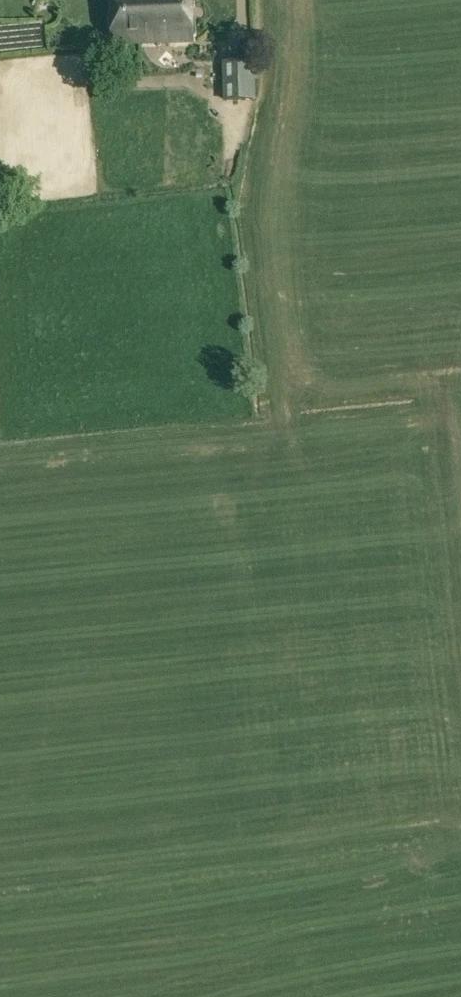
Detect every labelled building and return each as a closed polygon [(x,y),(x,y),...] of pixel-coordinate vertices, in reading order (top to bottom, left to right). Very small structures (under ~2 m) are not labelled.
[(159,43),(157,0),(111,0),(112,45),(159,43)] [(159,43),(192,42),(191,0),(157,0),(159,43)] [(255,102),(254,63),(222,64),(223,103),(255,102)]
